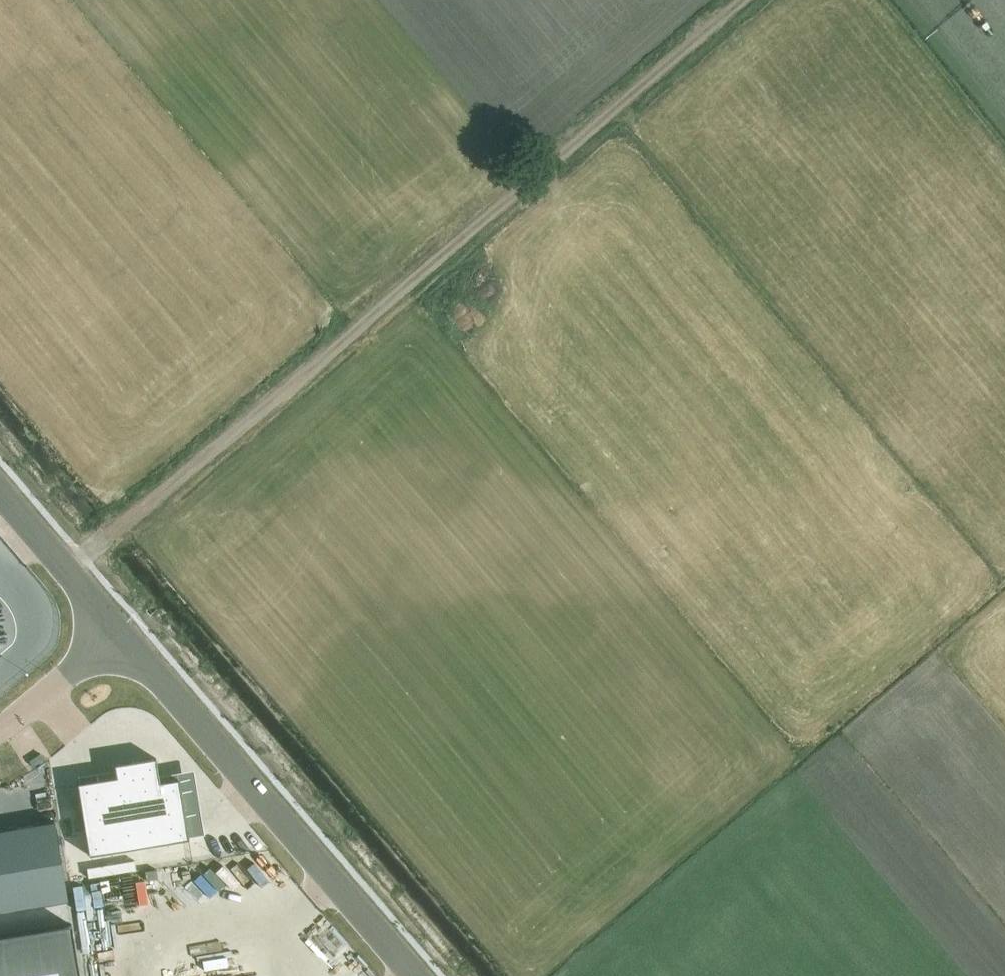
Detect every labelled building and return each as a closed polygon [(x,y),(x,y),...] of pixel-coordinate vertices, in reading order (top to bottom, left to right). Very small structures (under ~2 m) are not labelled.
[(77,783),(89,855),(189,839),(179,778),(160,781),(156,757),(115,764),(116,776),(77,783)] [(68,900),(55,821),(0,830),(0,911),(68,900)] [(72,923),(0,935),(0,975),(80,975),(72,923)]
